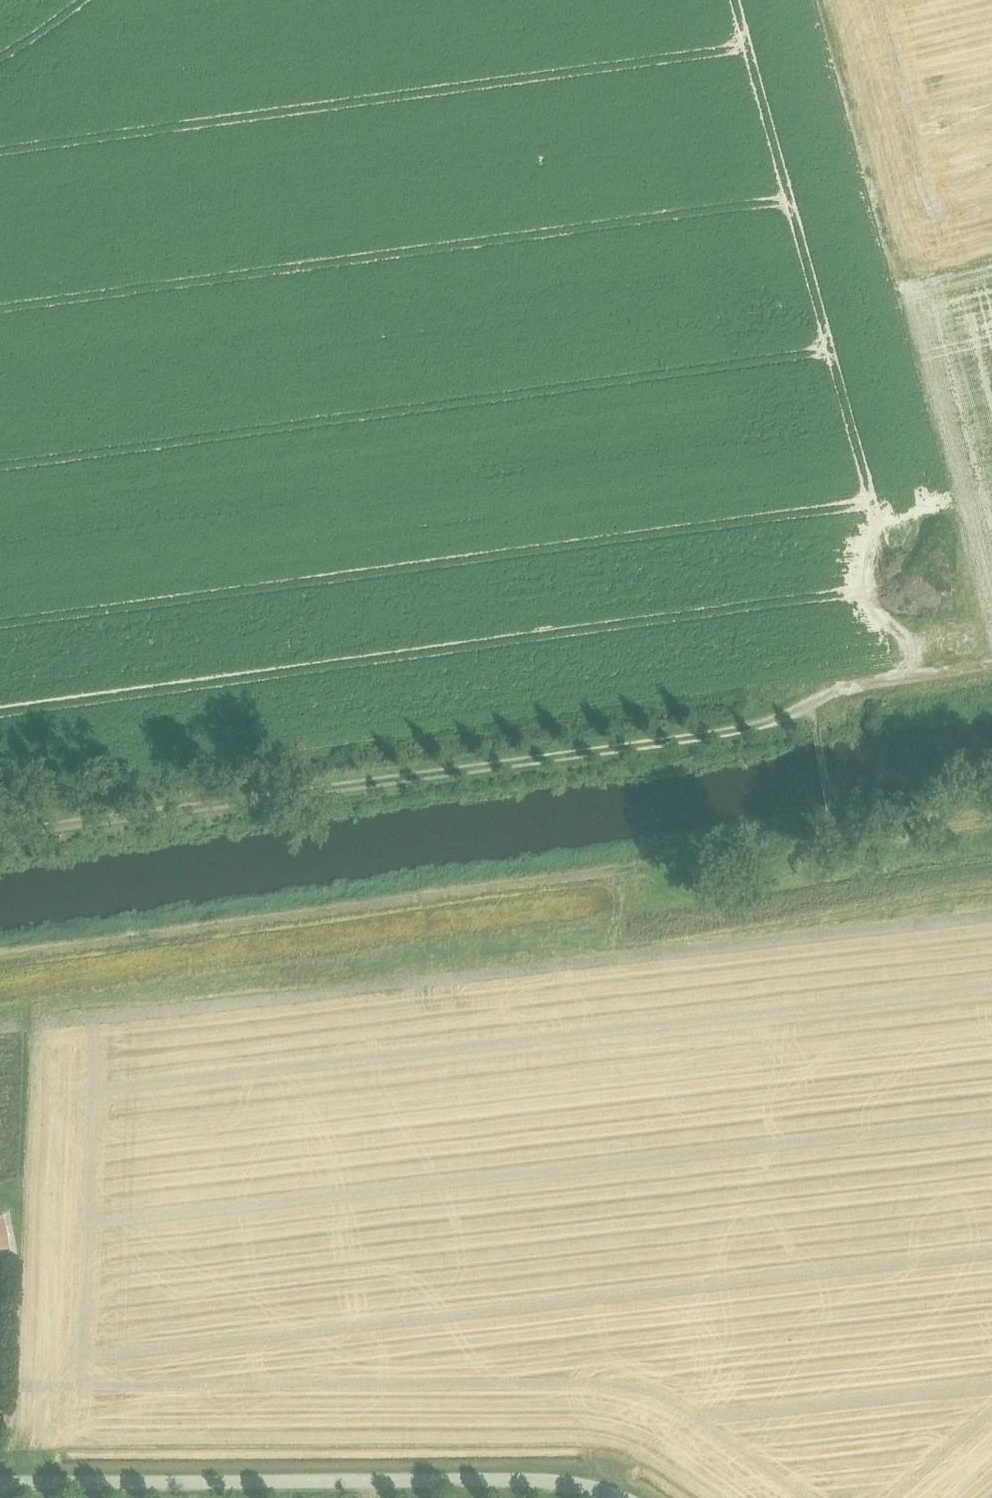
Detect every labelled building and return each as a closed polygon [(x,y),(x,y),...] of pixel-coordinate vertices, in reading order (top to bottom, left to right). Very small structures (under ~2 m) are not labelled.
[(0,1218),(0,1252),(9,1250),(3,1218),(0,1218)]
